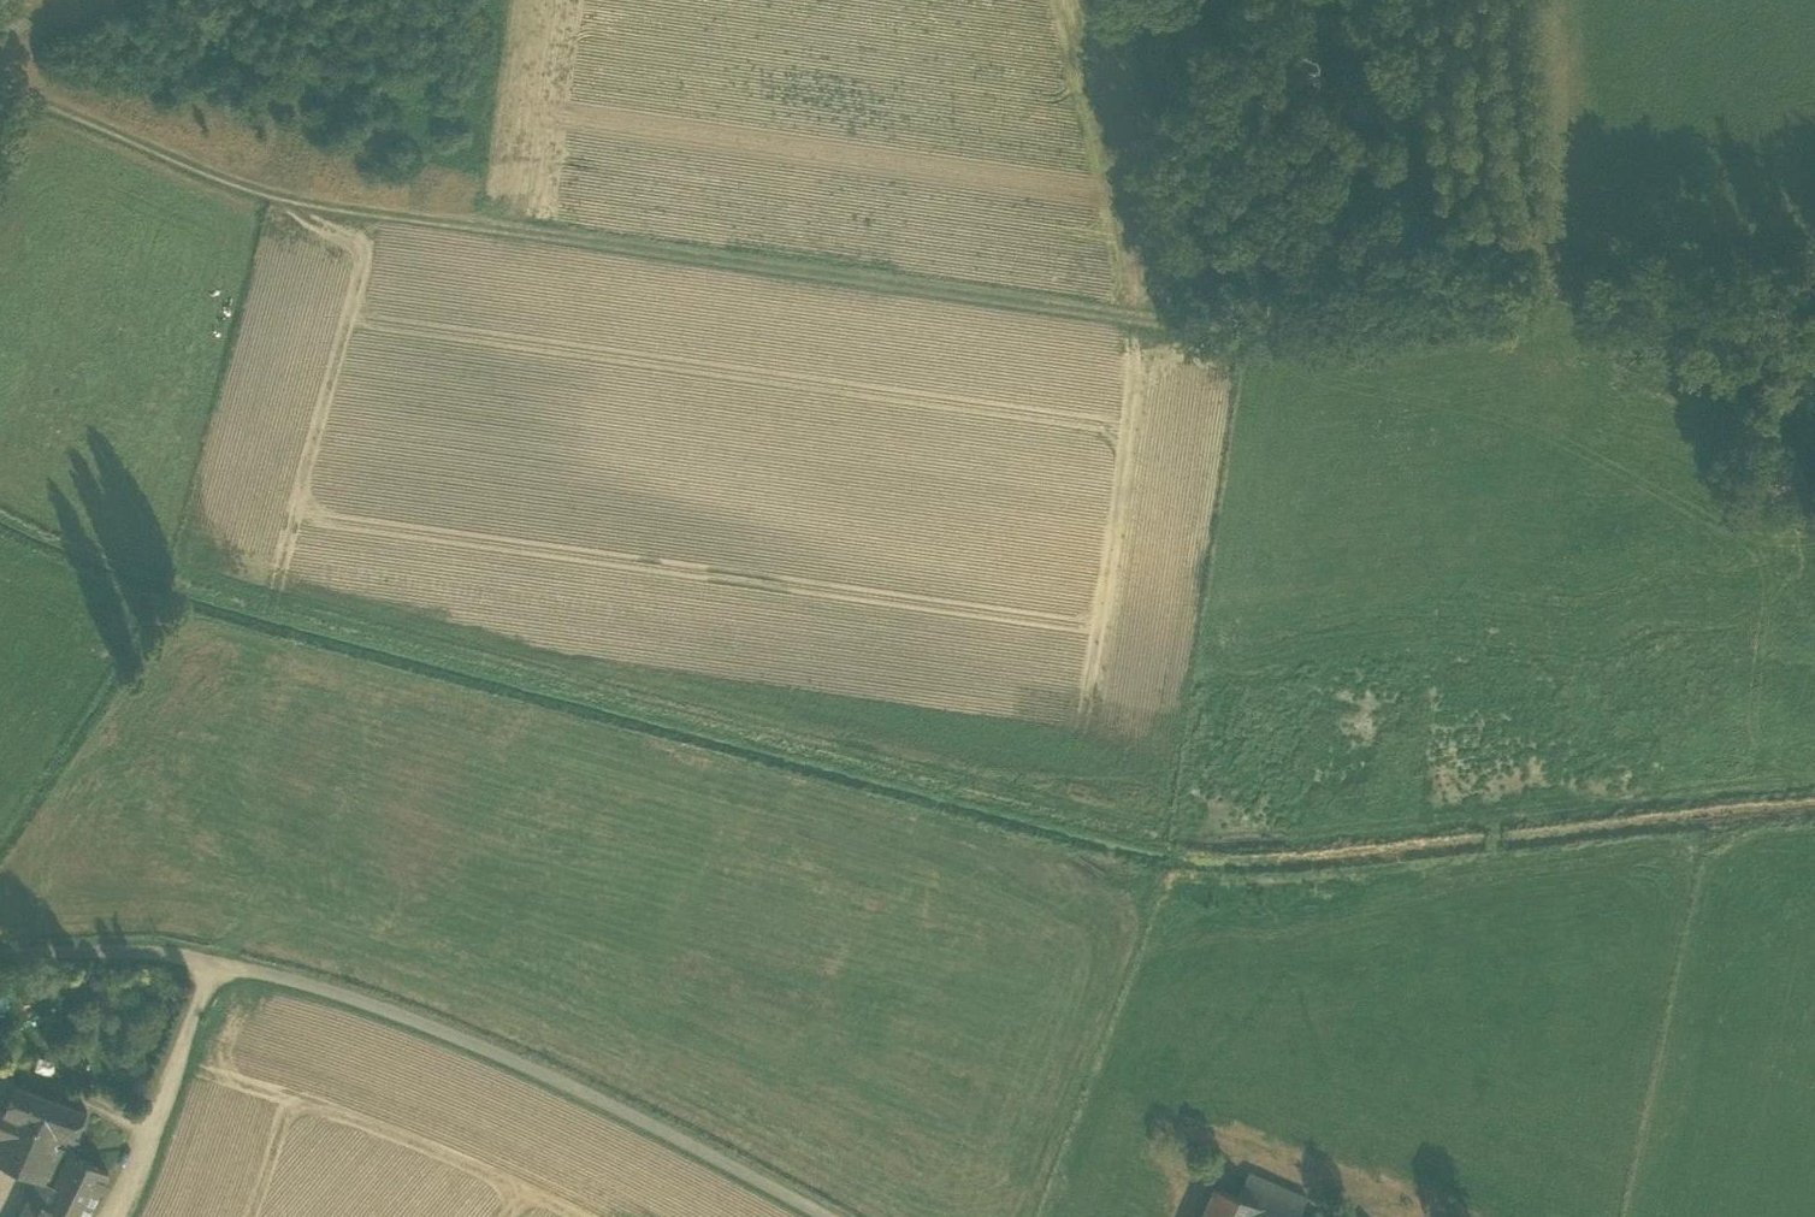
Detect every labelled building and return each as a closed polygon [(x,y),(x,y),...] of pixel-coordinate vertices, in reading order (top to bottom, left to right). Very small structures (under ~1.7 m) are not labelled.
[(88,1111),(16,1085),(5,1112),(4,1114),(76,1139),(76,1140),(88,1111)] [(5,1112),(0,1110),(0,1165),(52,1185),(68,1153),(70,1154),(76,1139),(4,1114),(5,1112)] [(68,1153),(52,1185),(36,1216),(88,1216),(110,1173),(70,1154),(68,1153)] [(1238,1197),(1262,1206),(1287,1216),(1299,1216),(1308,1198),(1249,1172),(1238,1197)] [(1262,1206),(1238,1197),(1215,1187),(1202,1216),(1257,1216),(1262,1206)] [(1262,1206),(1257,1216),(1287,1216),(1262,1206)]
